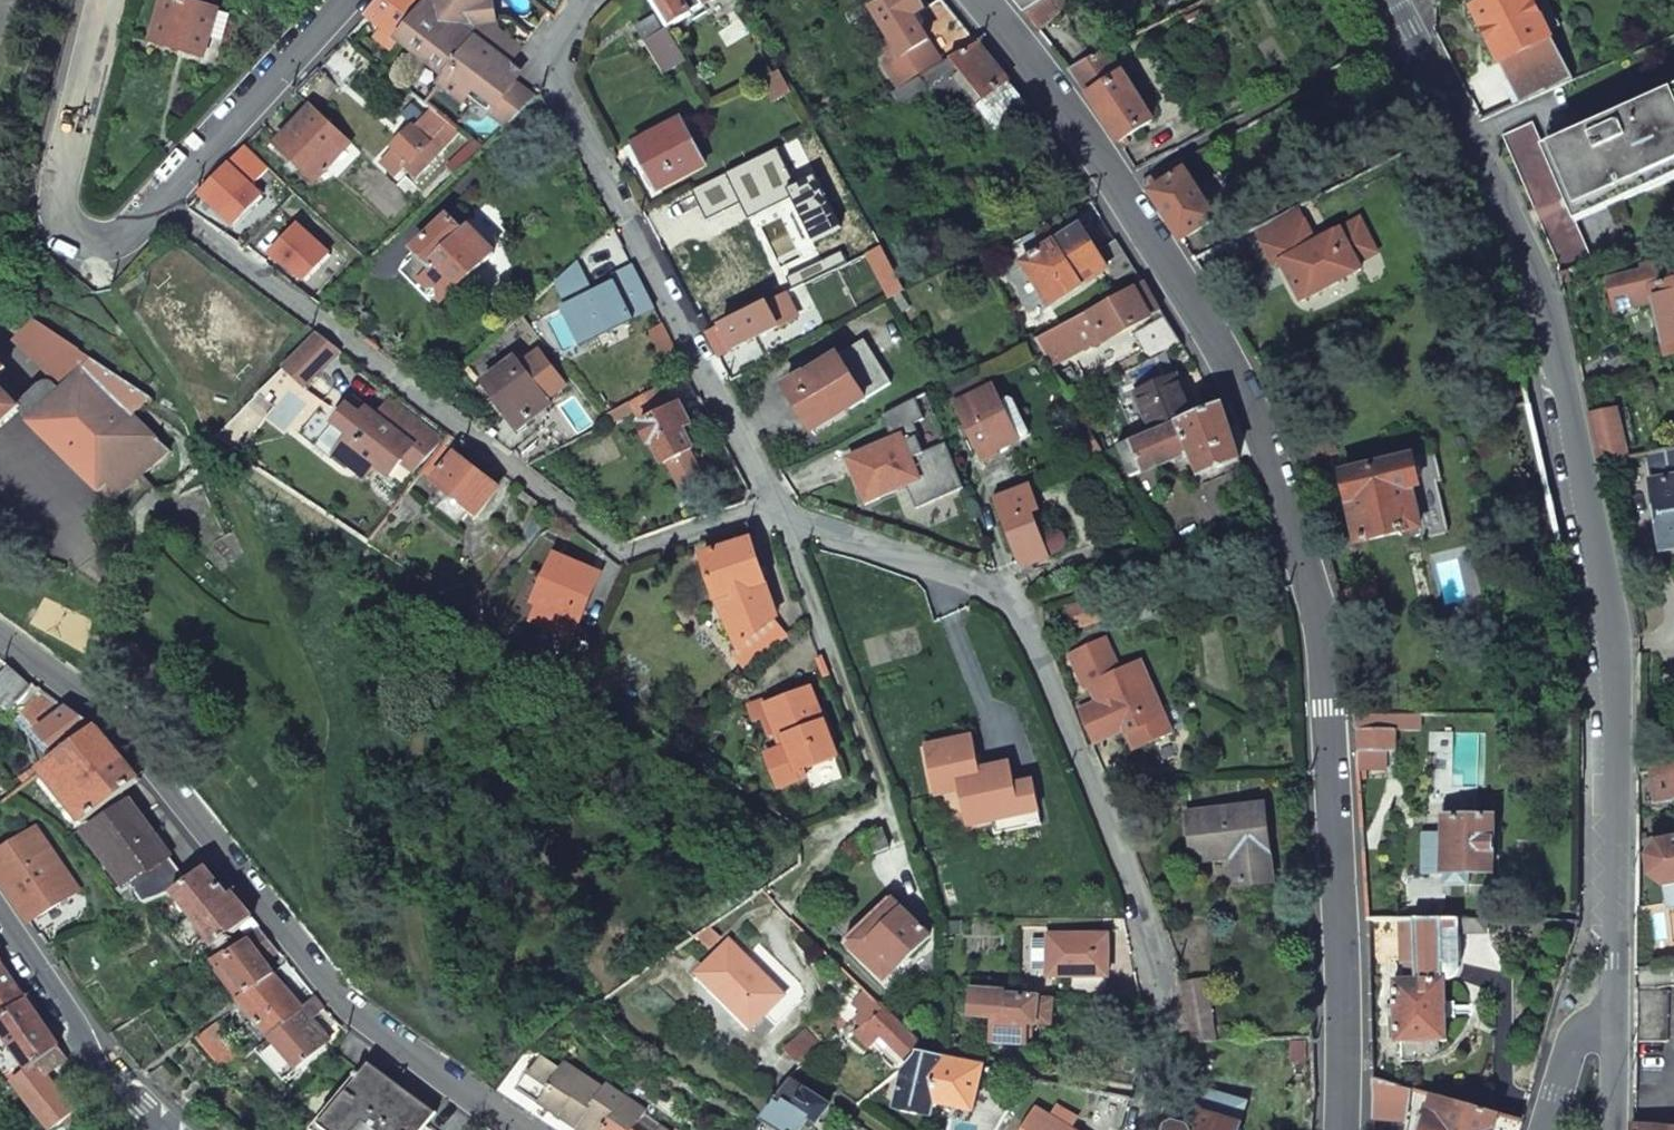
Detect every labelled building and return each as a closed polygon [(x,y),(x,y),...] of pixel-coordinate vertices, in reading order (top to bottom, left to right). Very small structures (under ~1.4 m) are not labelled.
[(152,42),(204,57),(209,38),(222,41),(229,14),(217,11),(177,0),(165,0),(152,42)] [(491,0),(433,0),(428,6),(420,0),(384,0),(375,10),(367,18),(447,79),(448,79),(450,94),(464,105),(475,92),(492,107),(487,113),(507,127),(533,100),(507,81),(515,71),(508,67),(519,51),(496,34),(491,0)] [(668,30),(691,16),(714,0),(650,0),(660,17),(668,30)] [(891,40),(876,50),(896,85),(938,59),(913,19),(924,11),(923,11),(917,0),(890,0),(873,11),(891,40)] [(943,64),(978,44),(942,0),(939,0),(923,11),(924,11),(913,19),(938,59),(943,64)] [(1022,13),(1044,0),(1011,0),(1022,13)] [(1039,33),(1060,15),(1054,8),(1064,1),(1064,0),(1044,0),(1022,13),(1039,33)] [(1521,104),(1572,81),(1547,34),(1560,27),(1546,0),(1482,0),(1484,5),(1472,10),(1521,104)] [(648,45),(665,75),(688,62),(668,30),(660,17),(638,28),(645,39),(638,42),(641,49),(648,45)] [(1059,59),(1069,70),(1106,51),(1099,38),(1059,59)] [(943,64),(894,92),(904,105),(928,86),(958,121),(982,100),(1004,128),(1033,113),(1027,106),(1020,97),(978,44),(943,64)] [(322,63),(338,78),(351,64),(335,49),(324,60),(322,63)] [(519,51),(508,67),(515,71),(525,56),(519,51)] [(1089,95),(1118,142),(1151,122),(1106,51),(1069,70),(1089,95)] [(764,80),(776,101),(790,94),(778,72),(764,80)] [(460,132),(474,143),(483,150),(507,127),(487,113),(492,107),(475,92),(464,105),(450,94),(448,79),(447,79),(440,87),(426,105),(433,111),(460,132)] [(1575,223),(1673,181),(1673,92),(1542,149),(1568,208),(1575,223)] [(277,145),(315,181),(349,143),(312,108),(277,145)] [(394,150),(381,163),(395,175),(402,166),(416,177),(460,132),(433,111),(415,129),(413,128),(393,148),(394,150)] [(649,173),(658,191),(705,166),(681,121),(633,144),(649,173)] [(1501,137),(1560,273),(1591,261),(1575,223),(1568,208),(1542,149),(1532,124),(1501,137)] [(474,143),(437,180),(445,188),(483,150),(474,143)] [(625,147),(636,168),(638,167),(643,177),(649,173),(633,144),(625,147)] [(763,158),(736,172),(746,192),(773,178),(763,158)] [(235,227),(262,197),(227,165),(201,195),(235,227)] [(1157,173),(1142,180),(1151,194),(1181,241),(1215,222),(1186,174),(1166,186),(1157,173)] [(794,213),(811,245),(866,217),(857,200),(823,216),(816,201),(794,213)] [(1298,208),(1255,231),(1274,267),(1281,263),(1302,303),(1362,271),(1359,265),(1379,254),(1361,220),(1317,244),(1298,208)] [(402,274),(438,310),(460,288),(493,256),(470,231),(465,236),(448,219),(414,252),(419,257),(402,274)] [(267,258),(303,284),(332,252),(299,224),(267,258)] [(1022,263),(1050,306),(1083,286),(1106,270),(1079,227),(1022,263)] [(1665,357),(1673,355),(1673,282),(1665,284),(1660,263),(1643,267),(1642,271),(1628,274),(1629,278),(1633,302),(1640,307),(1653,303),(1665,357)] [(561,292),(587,341),(653,307),(636,273),(592,296),(582,276),(561,292)] [(1633,302),(1629,278),(1610,281),(1615,312),(1640,307),(1633,302)] [(725,325),(766,304),(756,283),(741,290),(736,280),(708,293),(725,325)] [(1036,343),(1049,363),(1091,342),(1093,345),(1104,340),(1105,341),(1151,317),(1136,287),(1036,343)] [(705,334),(716,354),(730,347),(732,349),(795,317),(784,295),(766,304),(725,325),(705,334)] [(1135,334),(1149,363),(1184,346),(1174,333),(1165,318),(1135,334)] [(30,424),(112,503),(138,480),(169,450),(136,416),(152,400),(93,362),(36,322),(16,342),(64,390),(31,422),(30,424)] [(649,332),(670,373),(684,366),(663,326),(649,332)] [(286,366),(306,386),(338,353),(317,333),(286,366)] [(814,433),(891,384),(863,342),(806,377),(805,375),(785,388),(807,421),(814,433)] [(501,407),(518,429),(549,406),(547,402),(565,388),(539,354),(520,367),(515,361),(484,385),(501,407)] [(1134,394),(1151,433),(1174,424),(1193,416),(1177,376),(1134,394)] [(42,385),(19,407),(21,409),(19,410),(31,422),(63,391),(54,384),(50,383),(45,384),(42,385)] [(19,410),(21,409),(19,407),(0,385),(0,428),(19,410)] [(653,445),(664,464),(693,449),(683,430),(688,427),(679,405),(671,410),(660,387),(629,404),(641,425),(640,426),(650,446),(653,445)] [(956,406),(981,459),(1018,442),(992,389),(956,406)] [(369,409),(355,399),(350,406),(363,416),(369,409)] [(1001,406),(1018,442),(1027,437),(1010,401),(1001,406)] [(390,474),(402,460),(417,472),(440,444),(390,403),(385,410),(379,417),(369,409),(363,416),(350,406),(337,421),(353,434),(338,453),(367,477),(377,464),(390,474)] [(1118,447),(1131,478),(1142,473),(1187,456),(1189,461),(1193,459),(1200,476),(1238,461),(1229,433),(1221,405),(1193,416),(1174,424),(1151,433),(1118,447)] [(1590,415),(1600,464),(1628,460),(1617,412),(1590,415)] [(1076,445),(1084,460),(1099,451),(1090,436),(1076,445)] [(848,460),(865,504),(919,481),(917,476),(927,471),(919,451),(909,455),(902,438),(848,460)] [(442,448),(422,474),(435,484),(456,458),(442,448)] [(1664,552),(1673,550),(1673,451),(1648,456),(1664,552)] [(1343,473),(1357,543),(1420,529),(1422,539),(1447,534),(1436,482),(1441,481),(1435,453),(1343,473)] [(442,490),(432,504),(458,525),(470,510),(477,516),(498,489),(456,458),(435,484),(442,490)] [(1039,536),(1029,513),(1037,510),(1027,485),(994,498),(1018,563),(1021,569),(1033,564),(1047,559),(1046,557),(1039,536)] [(1039,536),(1046,557),(1057,553),(1062,549),(1064,542),(1061,535),(1056,531),(1049,532),(1039,536)] [(718,601),(738,650),(733,655),(746,672),(787,639),(773,622),(776,618),(766,585),(751,541),(703,556),(718,601)] [(541,606),(534,624),(572,640),(600,576),(557,558),(536,604),(541,606)] [(1033,564),(1021,569),(1023,574),(1024,577),(1036,572),(1033,564)] [(1125,736),(1135,732),(1142,749),(1170,736),(1139,664),(1117,673),(1104,641),(1068,656),(1082,691),(1090,693),(1097,690),(1102,701),(1077,713),(1091,745),(1110,737),(1107,730),(1120,725),(1125,736)] [(9,666),(0,660),(0,677),(9,666)] [(13,711),(33,687),(9,666),(0,677),(0,699),(13,711)] [(782,733),(787,747),(766,756),(779,789),(806,778),(803,770),(836,757),(811,689),(766,706),(764,702),(749,707),(755,722),(763,719),(769,738),(782,733)] [(24,715),(60,756),(97,727),(68,708),(67,708),(43,690),(24,715)] [(1353,713),(1357,771),(1387,773),(1387,753),(1395,753),(1395,731),(1386,731),(1386,713),(1353,713)] [(60,756),(41,771),(85,825),(87,825),(124,794),(141,780),(121,755),(102,731),(97,727),(60,756)] [(1142,749),(1135,732),(1125,736),(1132,753),(1142,749)] [(1652,771),(1657,805),(1673,803),(1673,767),(1652,771)] [(87,825),(133,888),(146,905),(174,894),(188,882),(144,821),(124,794),(87,825)] [(1442,874),(1442,885),(1469,886),(1470,874),(1496,874),(1497,818),(1465,817),(1465,806),(1441,805),(1440,834),(1420,834),(1420,856),(1440,857),(1440,874),(1442,874)] [(1187,816),(1192,864),(1236,859),(1239,888),(1272,885),(1263,808),(1187,816)] [(30,922),(37,918),(77,890),(36,828),(0,852),(0,878),(9,893),(16,888),(26,902),(19,906),(30,922)] [(862,837),(870,857),(889,849),(882,830),(862,837)] [(1657,844),(1647,858),(1650,878),(1664,888),(1670,909),(1673,909),(1673,841),(1657,844)] [(1400,864),(1400,876),(1419,876),(1419,865),(1400,864)] [(188,882),(174,894),(218,947),(253,919),(232,893),(227,896),(218,885),(205,868),(188,882)] [(14,899),(19,906),(26,902),(16,888),(9,893),(14,899)] [(894,895),(846,942),(859,956),(884,983),(928,939),(920,931),(924,927),(894,895)] [(1366,920),(1367,933),(1394,931),(1395,920),(1366,920)] [(1395,1017),(1396,1042),(1446,1041),(1444,981),(1449,980),(1455,976),(1458,971),(1458,969),(1459,969),(1459,963),(1458,963),(1460,963),(1458,920),(1398,920),(1400,964),(1404,964),(1404,981),(1393,982),(1395,1005),(1387,1006),(1387,1018),(1395,1017)] [(221,970),(242,997),(272,975),(274,973),(270,968),(266,963),(280,952),(261,929),(213,960),(221,970)] [(1048,936),(1048,976),(1107,976),(1107,936),(1048,936)] [(728,942),(696,975),(711,989),(712,988),(752,1027),(782,995),(728,942)] [(1,962),(0,962),(0,1020),(28,1000),(15,981),(1,962)] [(1637,990),(1637,1043),(1668,1043),(1670,992),(1659,992),(1653,966),(1637,971),(1637,990)] [(240,999),(273,1037),(302,1010),(277,981),(272,975),(242,997),(240,999)] [(1188,1011),(1210,1006),(1207,986),(1184,990),(1188,1011)] [(869,990),(857,1004),(867,1013),(860,1018),(865,1024),(886,1011),(869,990)] [(994,1017),(992,1040),(1026,1044),(1026,1042),(1032,1043),(1034,1024),(1052,1026),(1054,1001),(1038,999),(1004,997),(1004,993),(971,990),(970,1015),(994,1017)] [(273,1037),(255,1053),(282,1082),(329,1040),(317,1026),(313,1030),(309,1025),(328,1011),(326,1009),(317,997),(302,1010),(273,1037)] [(28,1000),(0,1020),(0,1028),(30,1071),(60,1048),(41,1020),(28,1000)] [(1188,1011),(1193,1041),(1216,1040),(1210,1006),(1188,1011)] [(865,1024),(854,1032),(871,1049),(882,1038),(909,1064),(918,1055),(924,1048),(886,1011),(865,1024)] [(219,1022),(198,1038),(230,1076),(250,1058),(219,1022)] [(784,1049),(796,1061),(816,1042),(804,1030),(784,1049)] [(1109,1047),(1099,1081),(1133,1088),(1135,1082),(1143,1055),(1109,1047)] [(60,1048),(30,1071),(15,1084),(53,1129),(55,1129),(76,1111),(47,1075),(68,1058),(64,1053),(60,1048)] [(905,1067),(899,1107),(904,1108),(909,1114),(921,1117),(926,1113),(932,1113),(934,1101),(972,1109),(982,1068),(918,1055),(909,1064),(905,1067)] [(595,1102),(615,1114),(626,1098),(606,1084),(603,1089),(564,1063),(560,1069),(542,1058),(533,1072),(516,1062),(497,1093),(552,1129),(577,1129),(595,1102)] [(323,1129),(427,1129),(428,1128),(439,1114),(404,1089),(371,1065),(365,1073),(325,1128),(323,1129)] [(200,1079),(175,1102),(188,1114),(195,1108),(211,1093),(200,1079)] [(1372,1097),(1370,1119),(1405,1120),(1410,1091),(1371,1080),(1372,1097)] [(763,1121),(776,1129),(804,1129),(811,1119),(817,1123),(829,1107),(789,1081),(763,1121)] [(1099,1091),(1092,1119),(1121,1127),(1128,1104),(1130,1098),(1099,1091)] [(1520,1123),(1432,1097),(1416,1092),(1413,1103),(1429,1107),(1426,1117),(1422,1116),(1420,1117),(1416,1129),(1518,1129),(1520,1123)] [(646,1112),(626,1098),(615,1114),(595,1102),(577,1129),(634,1129),(646,1112)] [(1024,1129),(1070,1129),(1067,1129),(1074,1117),(1057,1108),(1051,1119),(1036,1110),(1024,1129)] [(1237,1126),(1194,1114),(1177,1108),(1170,1129),(1236,1129),(1237,1126)]
